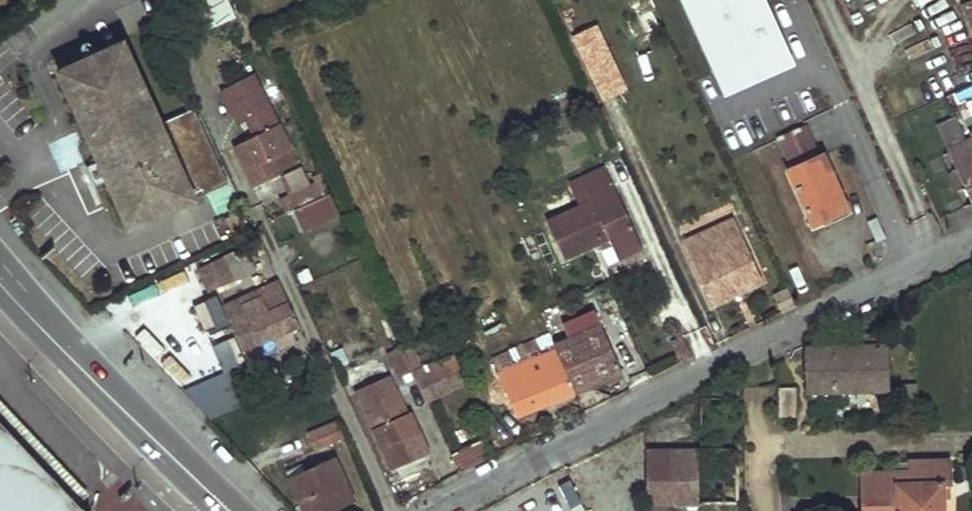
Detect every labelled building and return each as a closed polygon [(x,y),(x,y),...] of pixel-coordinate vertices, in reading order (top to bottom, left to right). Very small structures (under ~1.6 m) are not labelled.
[(228,0),(197,0),(195,1),(207,29),(235,16),(228,0)] [(791,63),(763,0),(680,0),(722,95),(791,63)] [(971,23),(971,0),(969,0),(964,2),(971,23)] [(125,225),(190,198),(123,41),(58,67),(96,156),(105,177),(125,225)] [(971,205),(971,130),(963,133),(965,138),(963,138),(952,113),(934,121),(955,167),(971,205)] [(235,146),(252,182),(280,168),(279,167),(293,161),(286,146),(290,145),(280,124),(235,146)] [(790,170),(813,225),(849,209),(825,154),(821,155),(808,127),(782,138),(794,168),(790,170)] [(92,183),(105,177),(96,156),(82,162),(92,183)] [(613,251),(637,241),(604,169),(568,185),(578,208),(546,223),(562,257),(607,237),(613,251)] [(317,182),(280,199),(286,212),(291,209),(328,193),(319,174),(314,176),(317,182)] [(291,209),(301,230),(337,213),(328,193),(291,209)] [(681,230),(713,303),(762,278),(729,207),(681,230)] [(236,210),(224,215),(232,235),(244,229),(236,210)] [(877,219),(867,223),(877,242),(885,238),(877,219)] [(637,241),(613,251),(617,261),(641,250),(637,241)] [(244,251),(224,260),(232,280),(253,271),(244,251)] [(222,255),(198,265),(209,289),(232,280),(224,260),(222,255)] [(776,292),(784,310),(796,304),(788,286),(776,292)] [(241,305),(257,341),(295,323),(285,303),(268,310),(261,296),(241,305)] [(257,341),(241,305),(225,311),(241,348),(257,341)] [(491,358),(517,413),(621,371),(595,308),(569,320),(575,333),(555,341),(551,332),(491,358)] [(670,341),(679,361),(690,356),(679,331),(673,334),(675,339),(670,341)] [(409,370),(398,345),(386,351),(399,378),(410,373),(409,370)] [(805,347),(806,392),(889,390),(888,346),(805,347)] [(410,373),(424,401),(450,388),(464,382),(450,352),(436,358),(409,370),(410,373)] [(355,391),(390,465),(426,449),(409,413),(406,415),(387,376),(355,391)] [(776,385),(778,416),(792,415),(791,385),(776,385)] [(41,510),(84,510),(78,504),(89,494),(0,401),(0,468),(41,510)] [(307,434),(313,448),(341,436),(336,422),(307,434)] [(450,454),(458,471),(475,463),(492,455),(483,437),(467,446),(450,454)] [(672,449),(673,503),(739,504),(739,448),(701,448),(672,449)] [(673,503),(672,449),(646,449),(648,503),(673,503)] [(306,510),(320,510),(352,497),(335,459),(290,479),(306,510)] [(863,510),(942,510),(940,485),(951,484),(951,460),(913,462),(913,473),(861,476),(863,510)] [(0,468),(0,510),(41,510),(0,468)]
